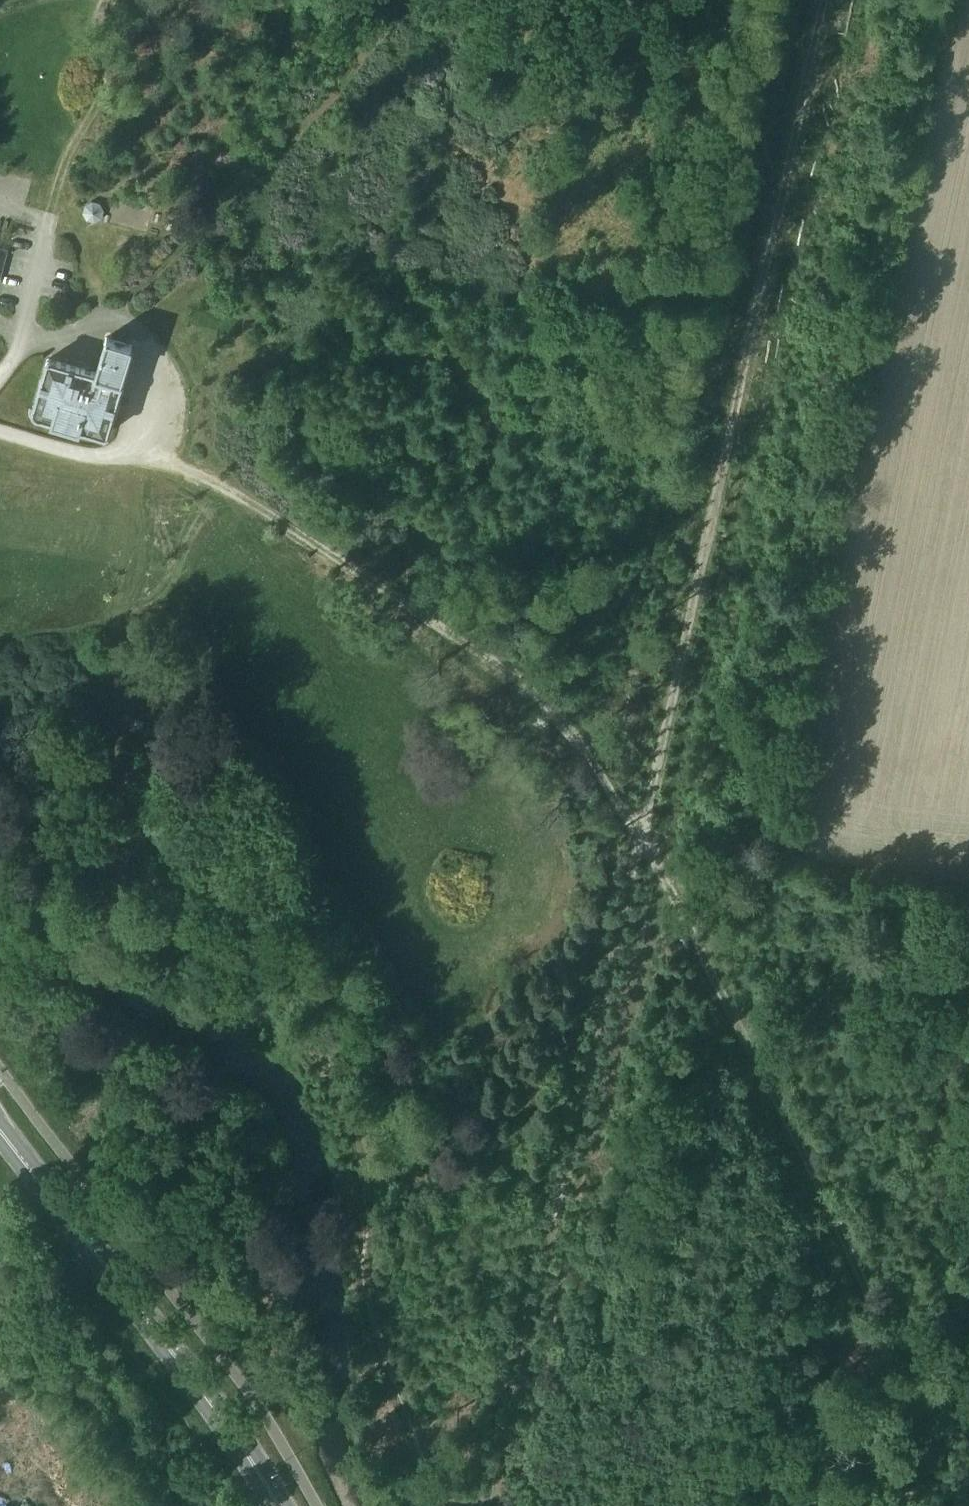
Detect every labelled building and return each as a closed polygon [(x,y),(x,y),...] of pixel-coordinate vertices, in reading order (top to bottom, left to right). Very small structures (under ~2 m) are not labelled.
[(45,359),(30,408),(29,409),(35,417),(36,417),(50,420),(49,422),(80,432),(80,430),(103,437),(104,437),(110,434),(109,433),(133,345),(104,336),(93,374),(45,359)] [(142,732),(144,720),(133,717),(130,730),(142,732)]
